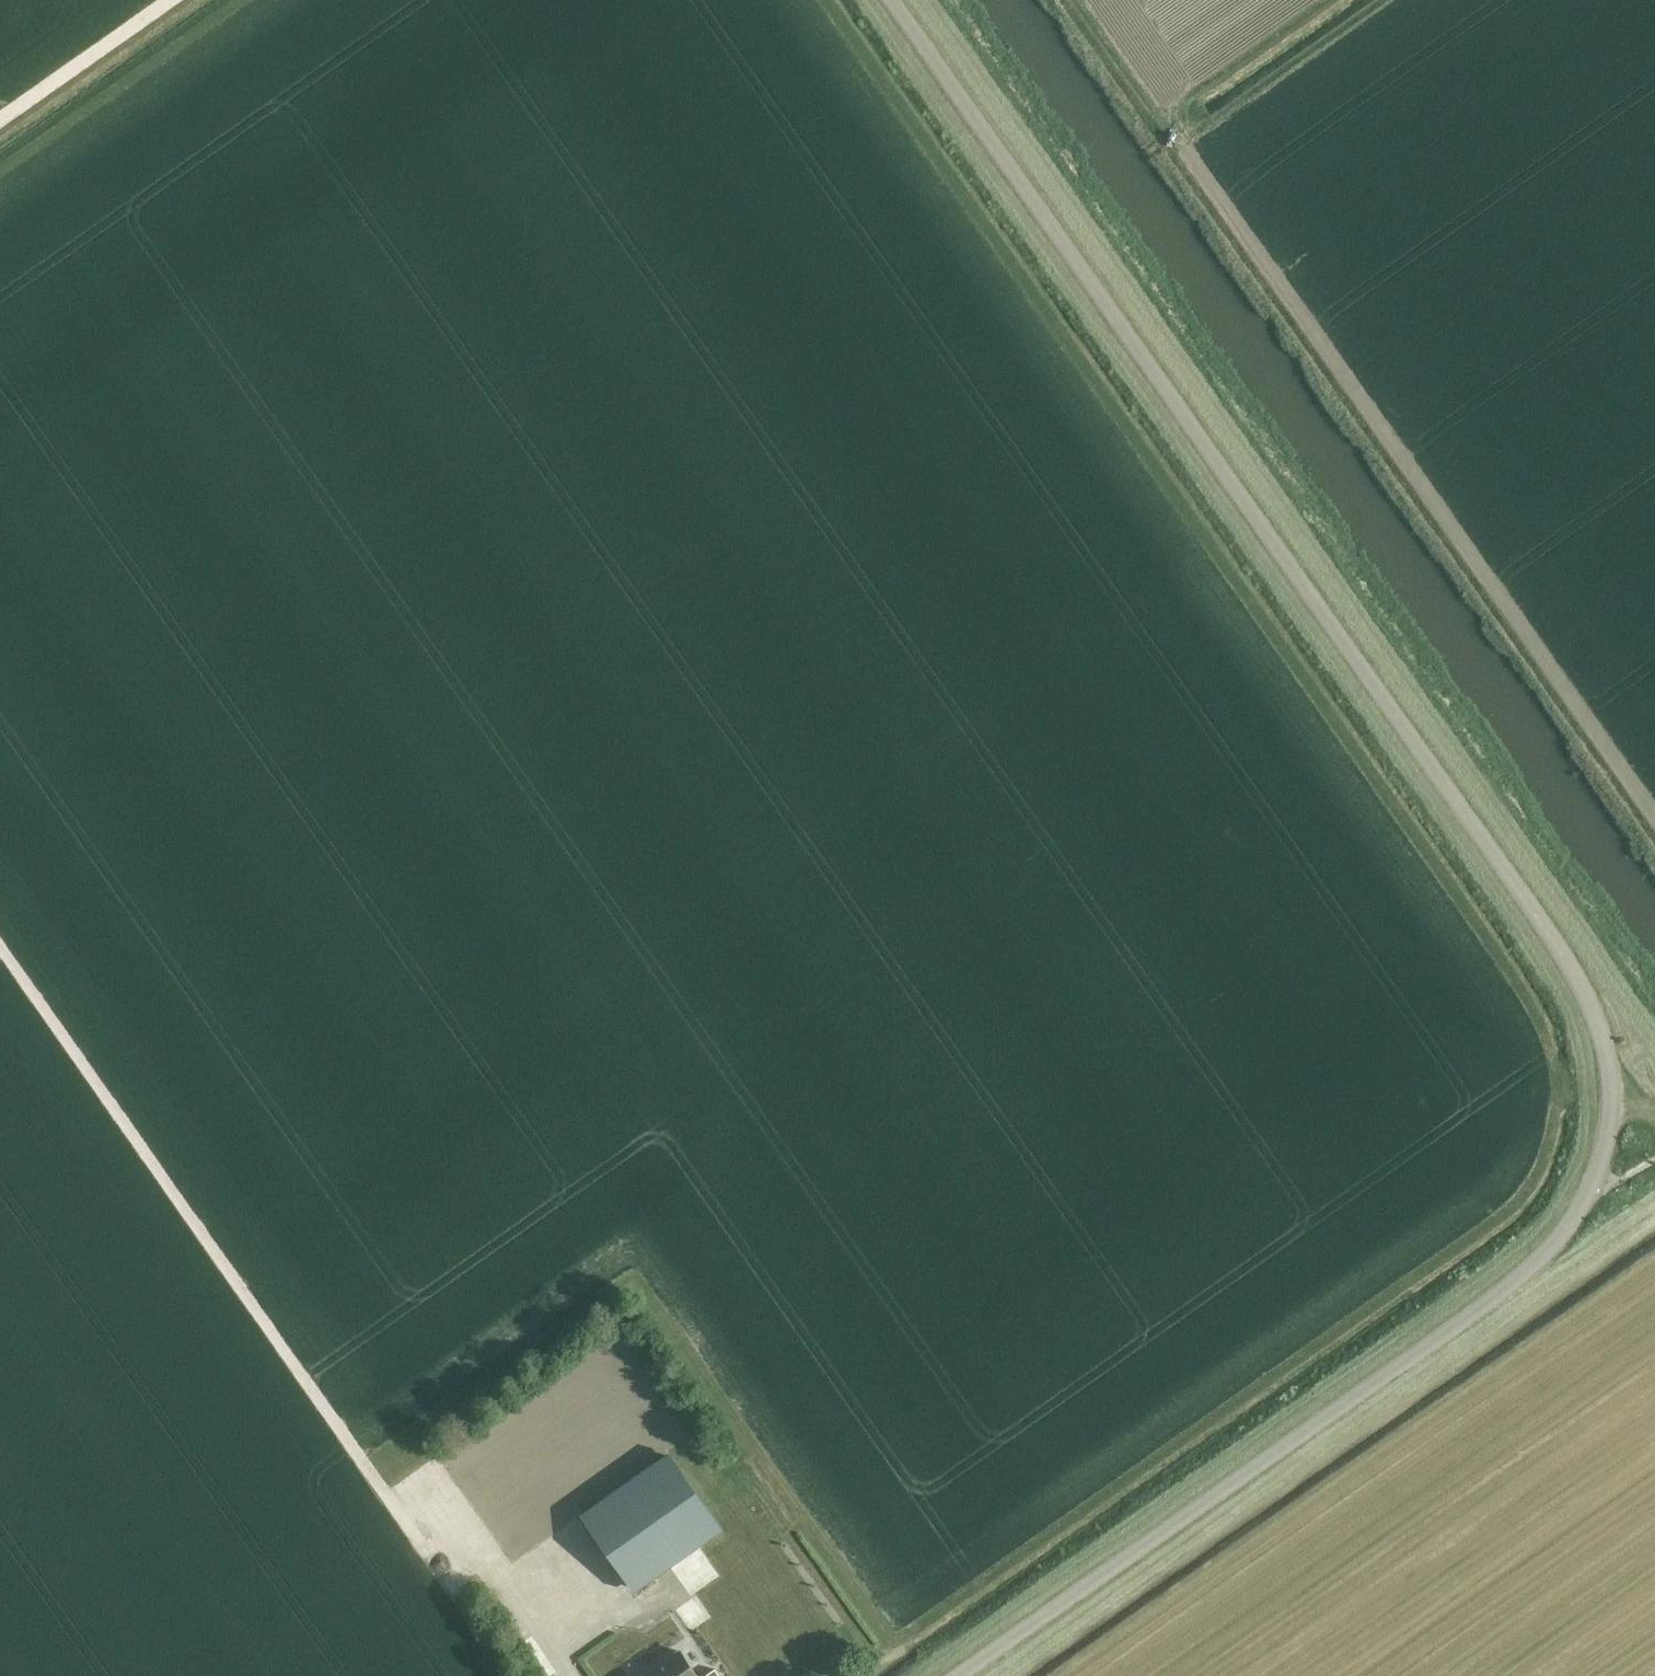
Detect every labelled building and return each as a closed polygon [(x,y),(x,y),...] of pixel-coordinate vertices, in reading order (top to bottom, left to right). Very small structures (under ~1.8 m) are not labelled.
[(583,1513),(636,1588),(719,1530),(666,1455),(583,1513)] [(644,1675),(697,1675),(680,1651),(644,1675)]
